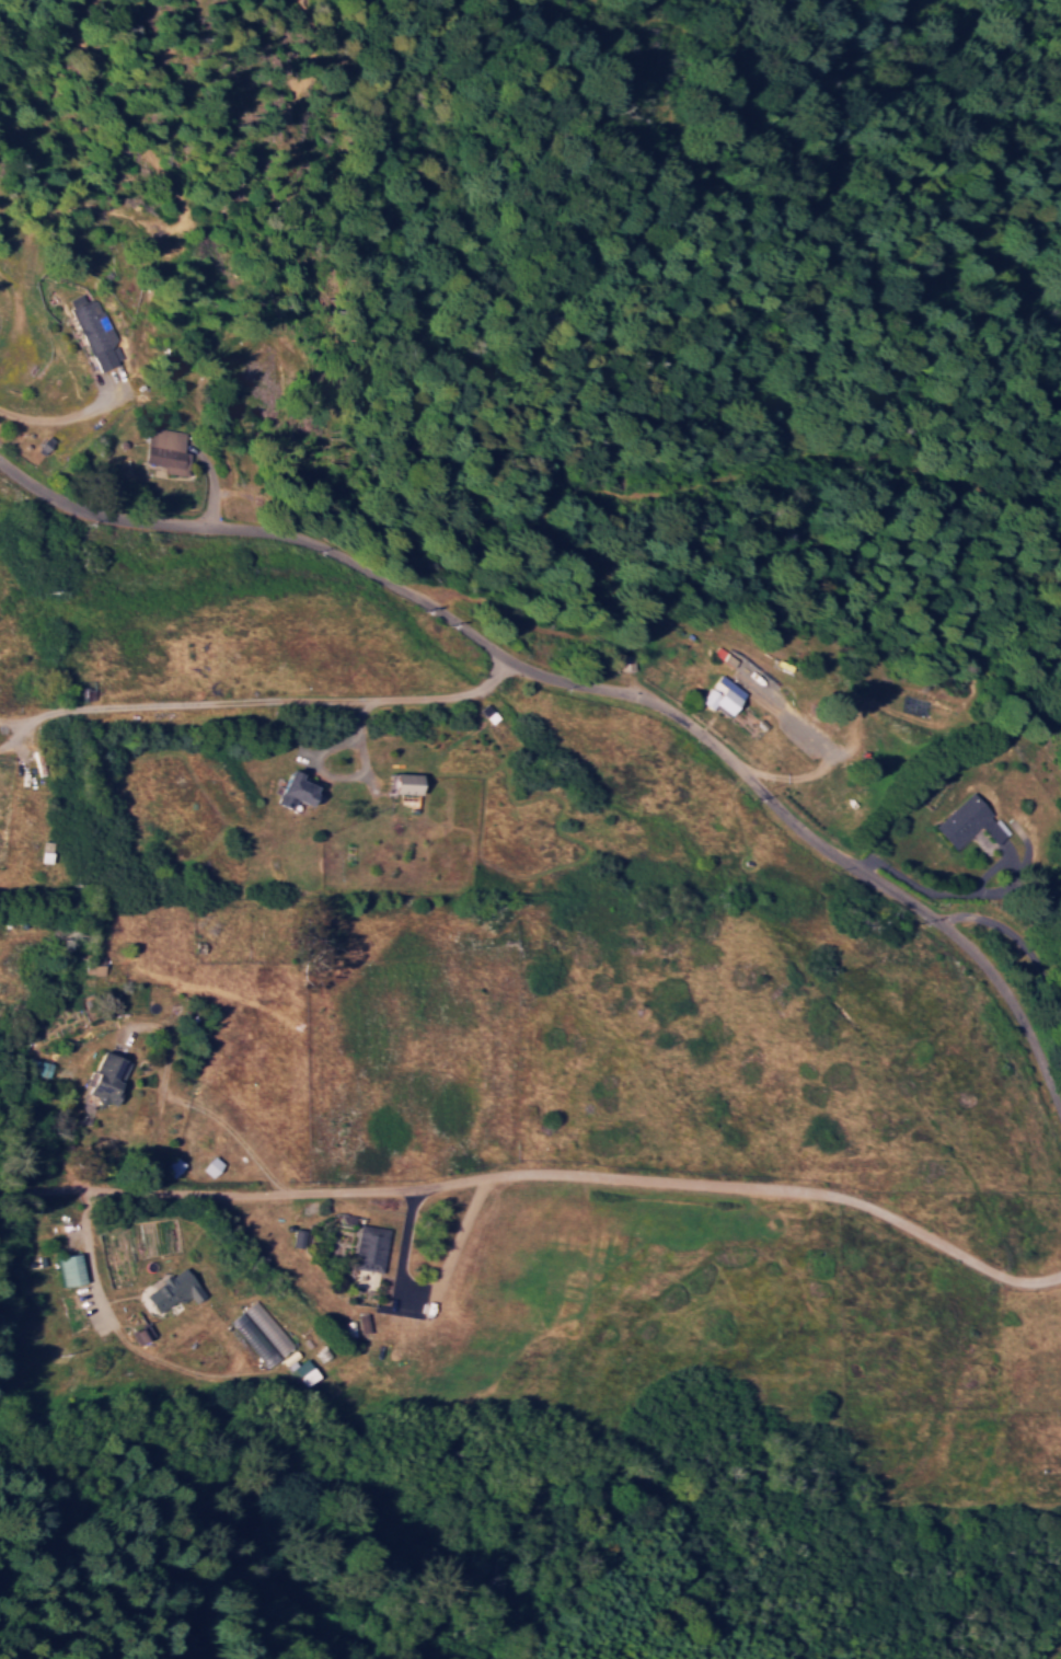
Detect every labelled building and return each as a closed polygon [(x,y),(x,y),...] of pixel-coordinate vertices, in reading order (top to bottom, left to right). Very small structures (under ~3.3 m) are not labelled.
[(116,341),(101,296),(88,301),(85,294),(72,298),(97,371),(119,364),(112,343),(116,341)] [(189,431),(152,426),(147,462),(166,465),(165,472),(188,475),(191,452),(187,451),(189,431)] [(708,702),(725,714),(742,689),(716,672),(695,702),(704,708),(708,702)] [(282,803),(295,808),(299,799),(317,806),(325,786),(306,778),(308,773),(296,768),(282,803)] [(427,794),(428,774),(400,773),(399,793),(427,794)] [(931,822),(948,848),(981,826),(992,843),(1010,832),(1000,817),(994,821),(975,793),(931,822)] [(133,1060),(107,1050),(98,1074),(96,1073),(88,1094),(120,1105),(128,1082),(126,1081),(133,1060)] [(36,1074),(52,1077),(55,1062),(39,1059),(36,1074)] [(175,1176),(188,1165),(179,1154),(166,1166),(175,1176)] [(215,1176),(226,1163),(216,1154),(205,1167),(215,1176)] [(392,1228),(363,1223),(356,1267),(385,1271),(392,1228)] [(66,1284),(88,1282),(86,1252),(64,1254),(66,1284)] [(161,1312),(190,1292),(197,1302),(208,1294),(188,1265),(148,1293),(161,1312)] [(285,1355),(297,1344),(256,1299),(243,1310),(285,1355)] [(235,1327),(266,1362),(278,1351),(248,1316),(235,1327)] [(291,1367),(306,1389),(324,1377),(309,1355),(291,1367)]
